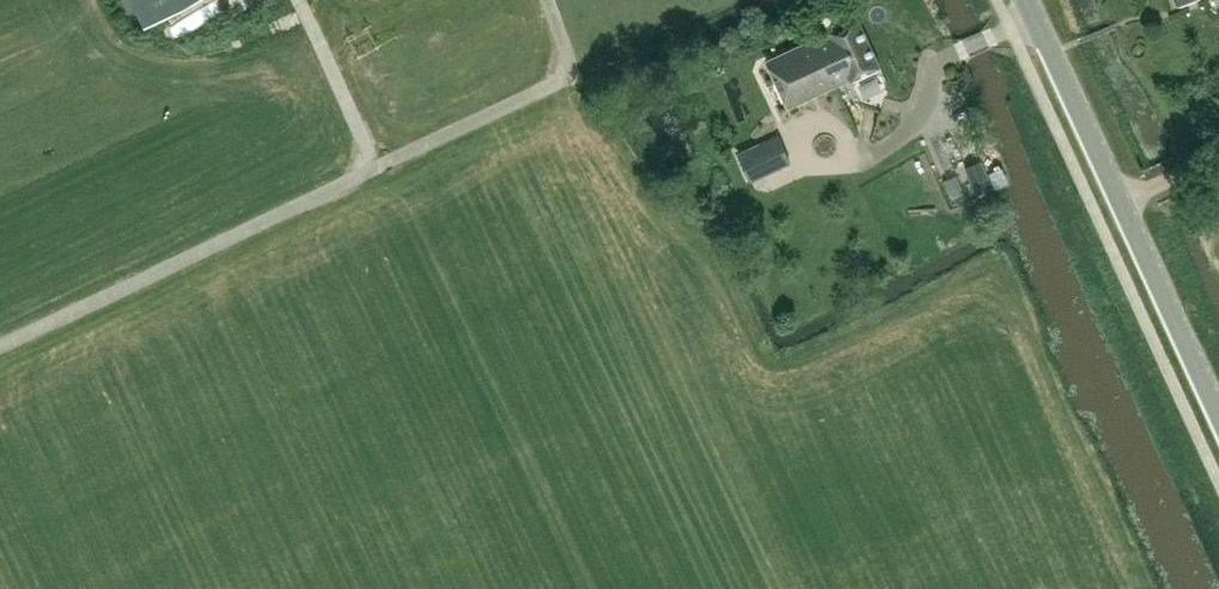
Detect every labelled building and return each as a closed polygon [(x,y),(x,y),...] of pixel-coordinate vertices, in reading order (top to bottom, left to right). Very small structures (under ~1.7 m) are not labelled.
[(146,25),(193,0),(133,0),(146,25)] [(851,79),(880,66),(857,16),(827,30),(829,32),(768,60),(789,105),(850,77),(851,79)] [(860,107),(874,99),(865,81),(850,89),(860,107)] [(792,163),(778,134),(739,152),(750,182),(792,163)] [(992,185),(981,159),(964,166),(976,192),(992,185)]
